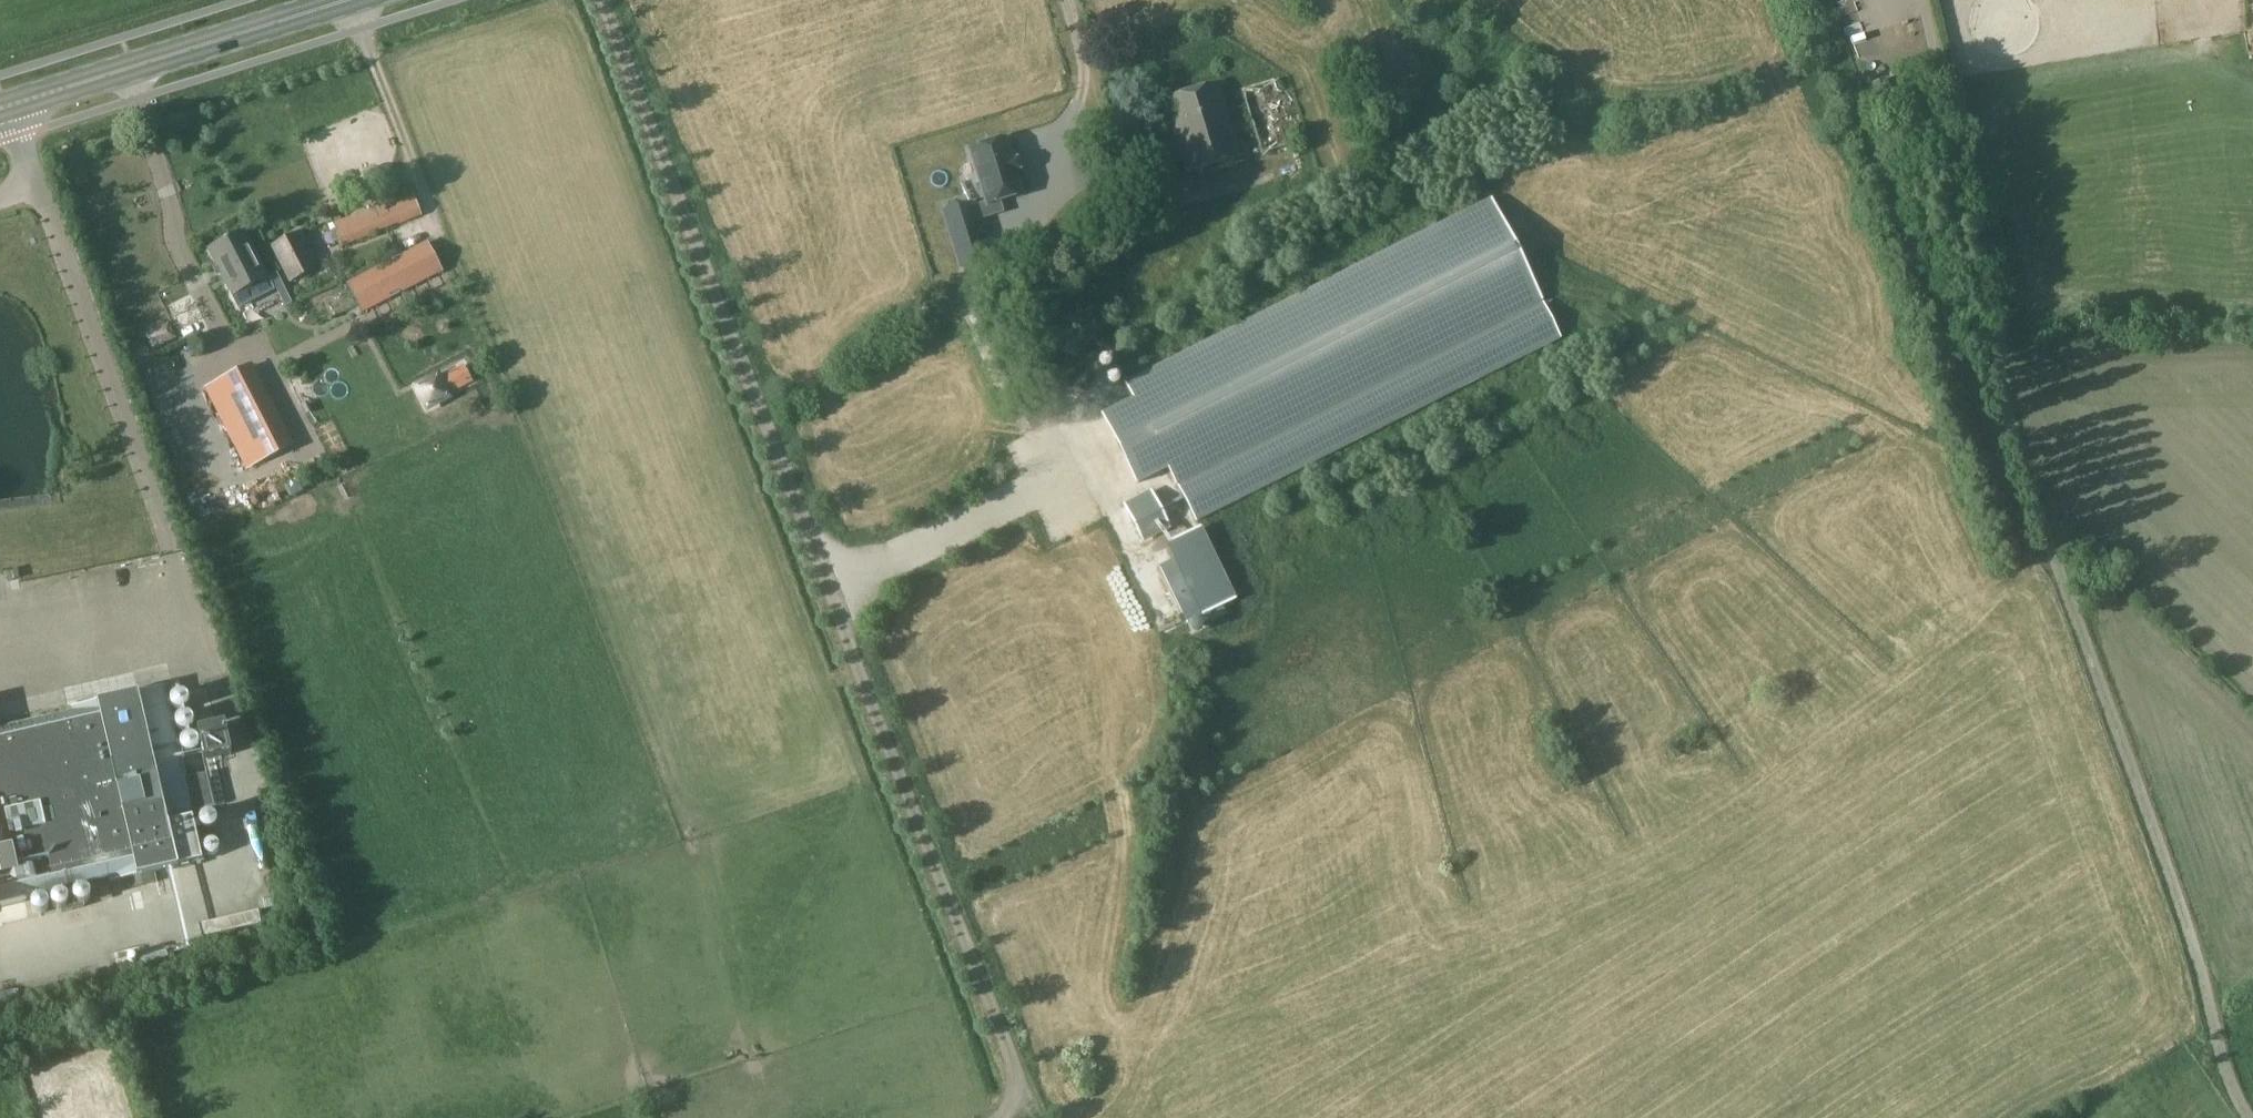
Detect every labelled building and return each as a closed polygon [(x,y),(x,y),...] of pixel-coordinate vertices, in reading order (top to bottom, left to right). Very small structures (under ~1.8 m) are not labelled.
[(1882,115),(1894,111),(1883,76),(1871,80),(1882,115)] [(1261,155),(1295,145),(1274,80),(1241,91),(1261,155)] [(1164,102),(1186,174),(1240,157),(1219,84),(1164,102)] [(970,204),(944,212),(961,268),(987,260),(975,221),(1003,212),(999,201),(1021,194),(1016,178),(1020,176),(1013,155),(1010,157),(1005,140),(970,150),(987,204),(972,208),(970,204)] [(422,217),(412,194),(333,224),(341,248),(422,217)] [(1177,485),(1425,360),(1543,301),(1491,197),(1124,382),(1133,398),(1102,414),(1137,485),(1169,469),(1177,485)] [(244,232),(209,250),(233,297),(240,309),(258,299),(274,291),(268,279),(244,232)] [(317,260),(303,232),(271,246),(290,284),(317,270),(313,262),(317,260)] [(362,314),(442,272),(426,243),(346,285),(362,314)] [(250,367),(211,387),(221,407),(260,387),(250,367)] [(428,407),(448,397),(446,394),(470,381),(463,368),(439,380),(437,377),(418,388),(428,407)] [(218,445),(329,403),(319,378),(208,420),(218,445)] [(280,427),(241,447),(251,467),(290,446),(280,427)] [(1200,616),(1174,562),(1160,569),(1186,623),(1200,616)] [(26,901),(25,897),(57,889),(62,911),(84,906),(79,884),(109,877),(110,882),(203,861),(192,811),(214,806),(206,773),(184,778),(179,756),(202,750),(195,721),(172,726),(163,687),(0,724),(0,907),(26,901)] [(221,712),(195,717),(195,721),(202,750),(204,761),(231,755),(221,712)]
